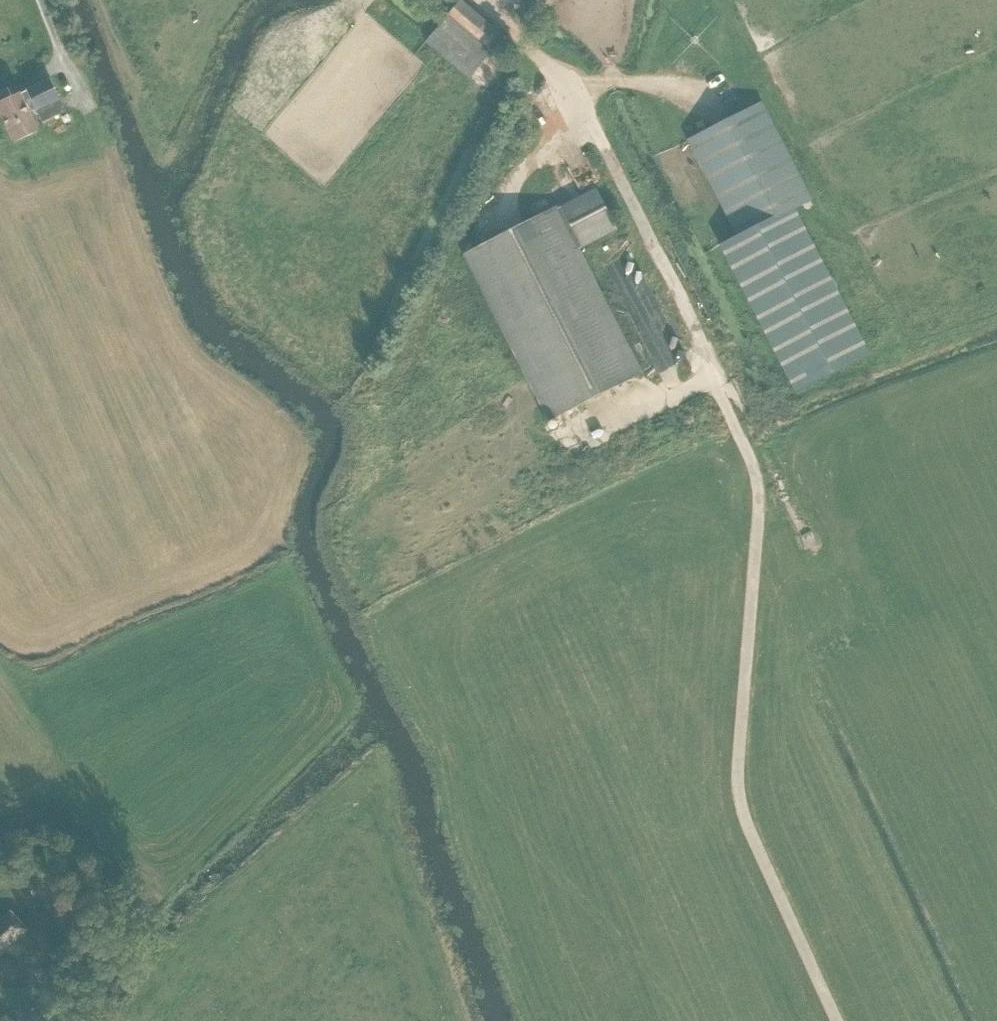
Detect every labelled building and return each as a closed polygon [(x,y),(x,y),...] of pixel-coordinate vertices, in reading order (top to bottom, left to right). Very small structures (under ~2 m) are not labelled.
[(501,62),(515,45),(506,38),(507,37),(463,0),(461,0),(426,42),(470,80),(491,54),(501,62)] [(27,90),(42,122),(66,111),(60,98),(51,79),(27,90)] [(8,88),(0,92),(0,110),(15,142),(38,131),(20,93),(13,97),(8,88)] [(761,100),(688,137),(736,233),(718,243),(795,389),(869,350),(795,208),(811,199),(761,100)] [(642,373),(579,249),(617,230),(597,189),(559,208),(558,206),(464,255),(549,421),(642,373)] [(28,929),(12,912),(0,923),(0,955),(28,929)]
